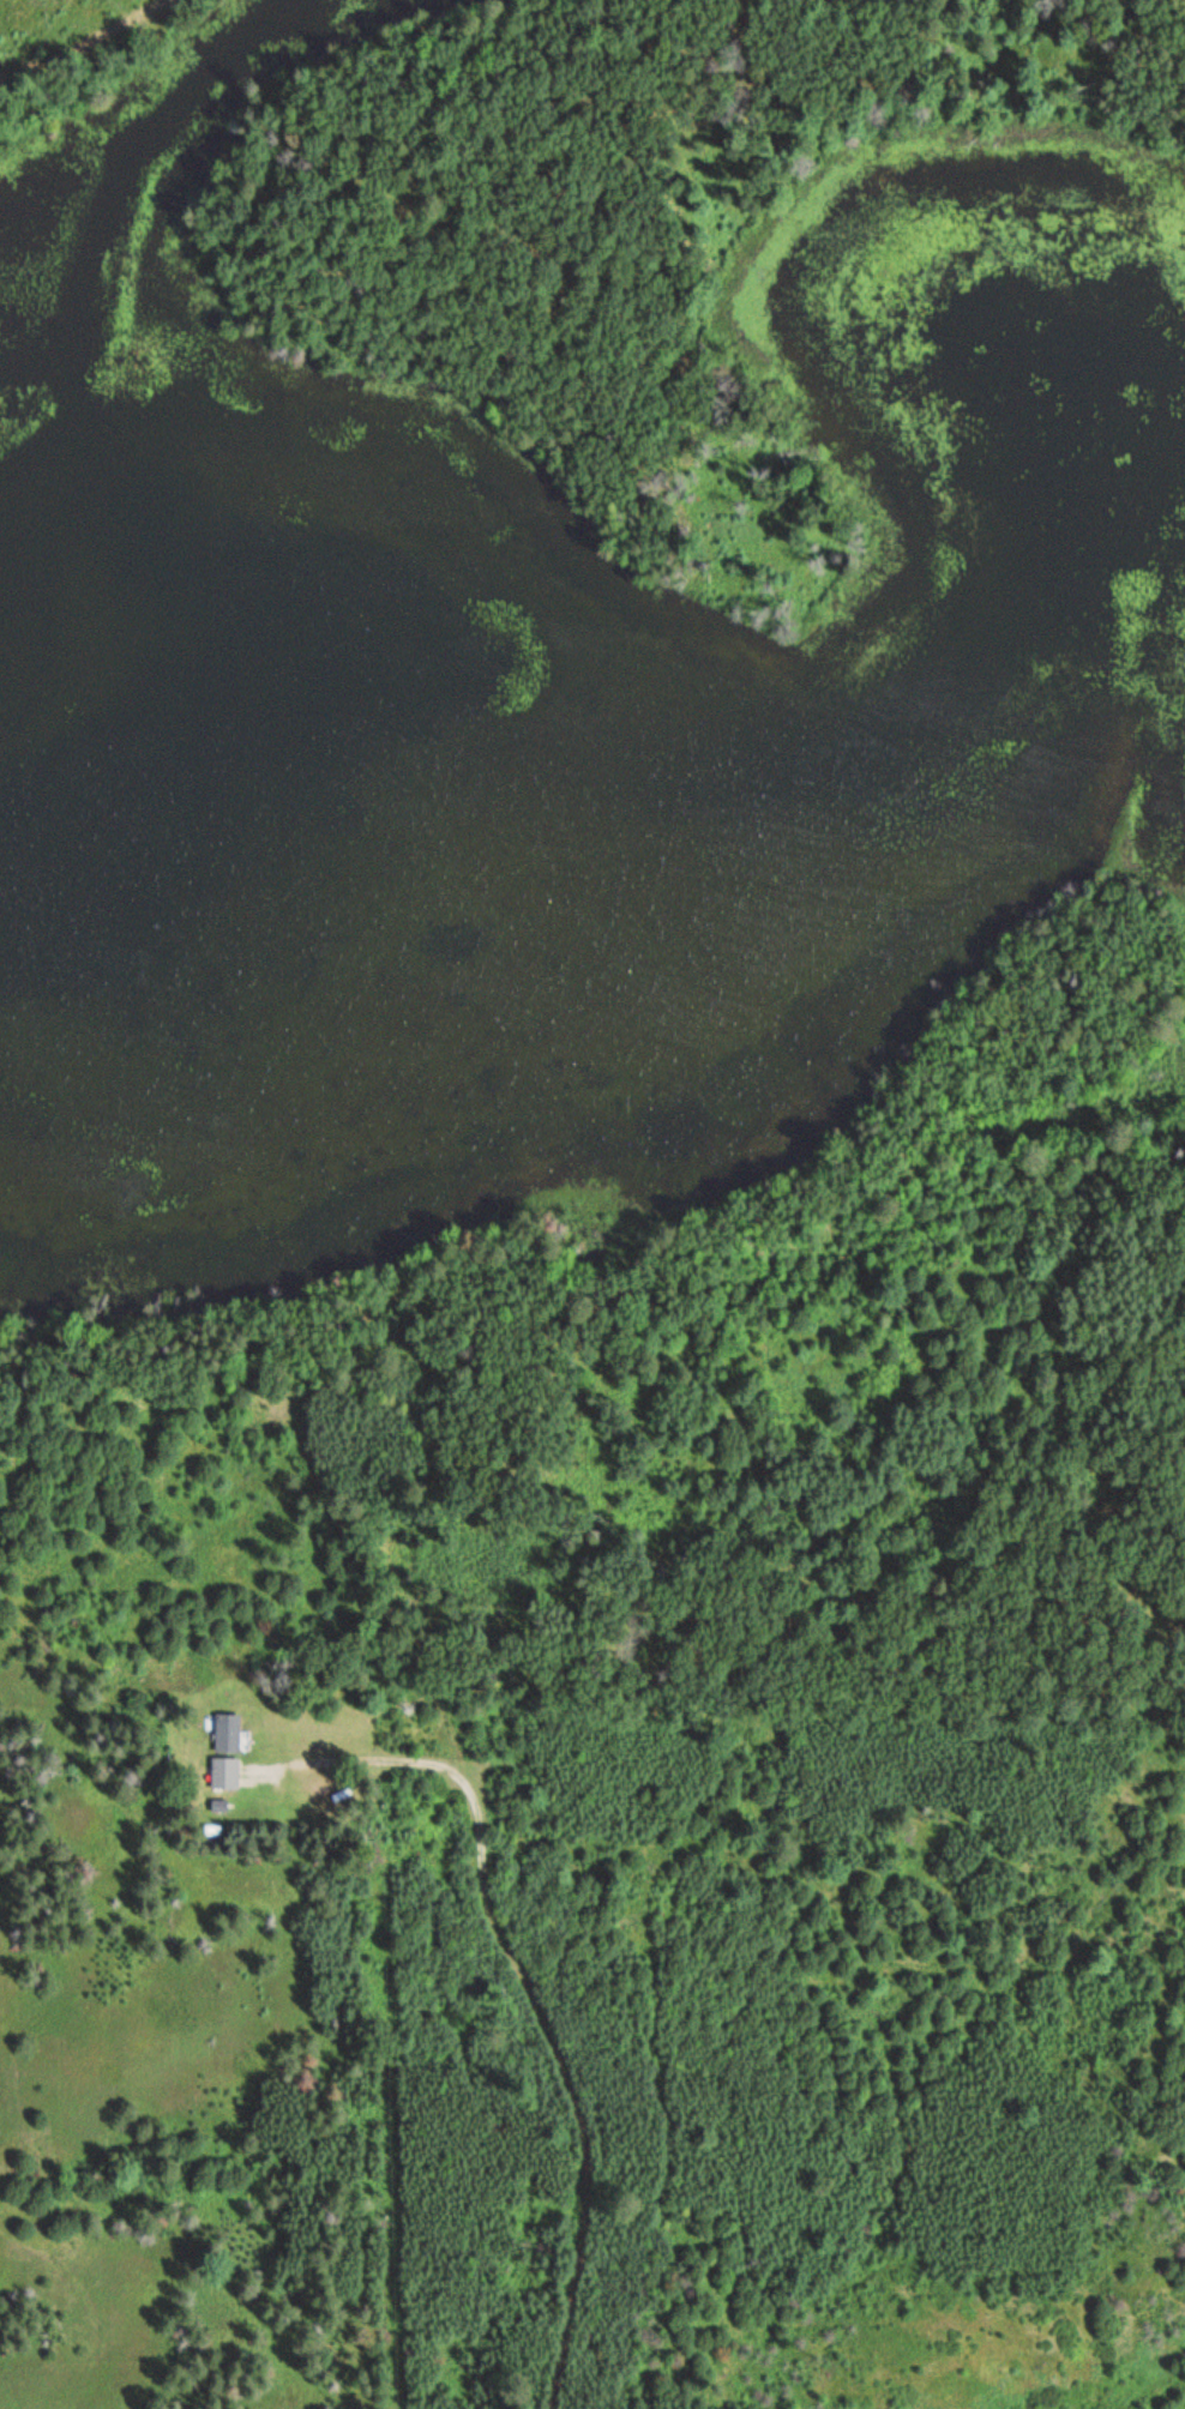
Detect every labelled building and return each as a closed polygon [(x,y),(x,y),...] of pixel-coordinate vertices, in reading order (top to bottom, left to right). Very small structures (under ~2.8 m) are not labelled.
[(242,1715),(218,1715),(218,1752),(242,1752),(242,1715)] [(241,1758),(214,1758),(214,1788),(241,1788),(241,1758)]
